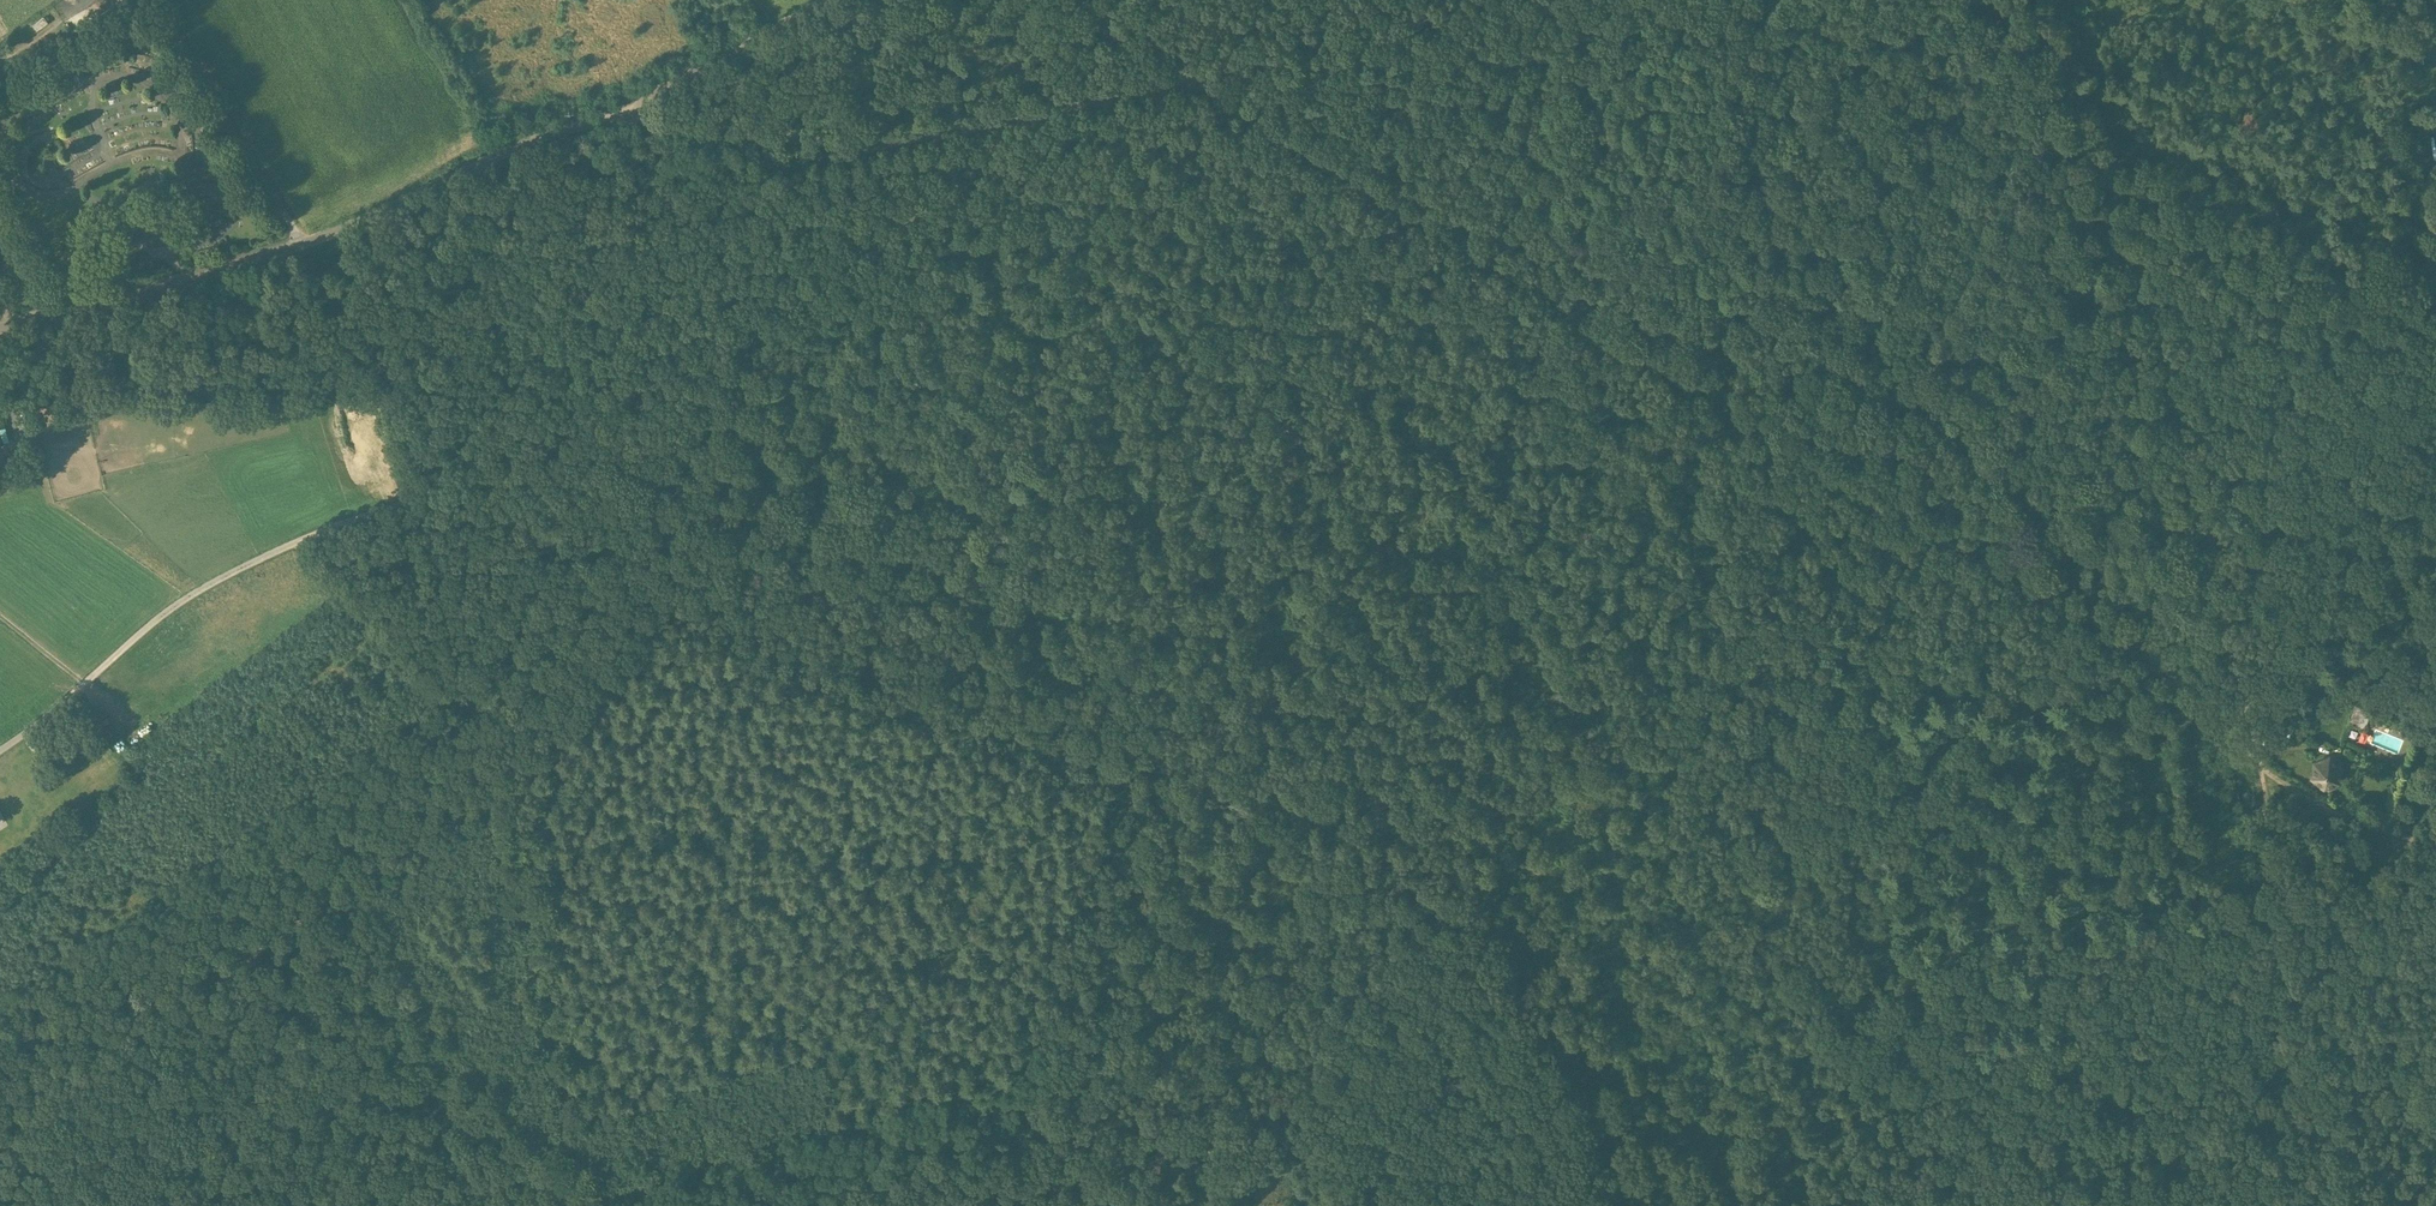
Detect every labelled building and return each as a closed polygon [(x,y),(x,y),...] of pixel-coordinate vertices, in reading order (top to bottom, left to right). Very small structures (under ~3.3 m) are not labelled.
[(44,18),(33,26),(37,32),(48,24),(44,18)] [(166,216),(156,211),(146,215),(143,221),(142,224),(145,234),(148,235),(141,247),(150,252),(152,252),(151,256),(161,253),(160,250),(165,249),(165,251),(175,248),(173,246),(174,245),(179,236),(168,230),(168,231),(167,230),(169,226),(170,226),(171,226),(168,216),(167,216),(166,217),(166,216)] [(2368,720),(2353,716),(2350,726),(2365,730),(2368,720)] [(2329,757),(2315,762),(2312,778),(2324,788),(2339,783),(2341,767),(2329,757)]
